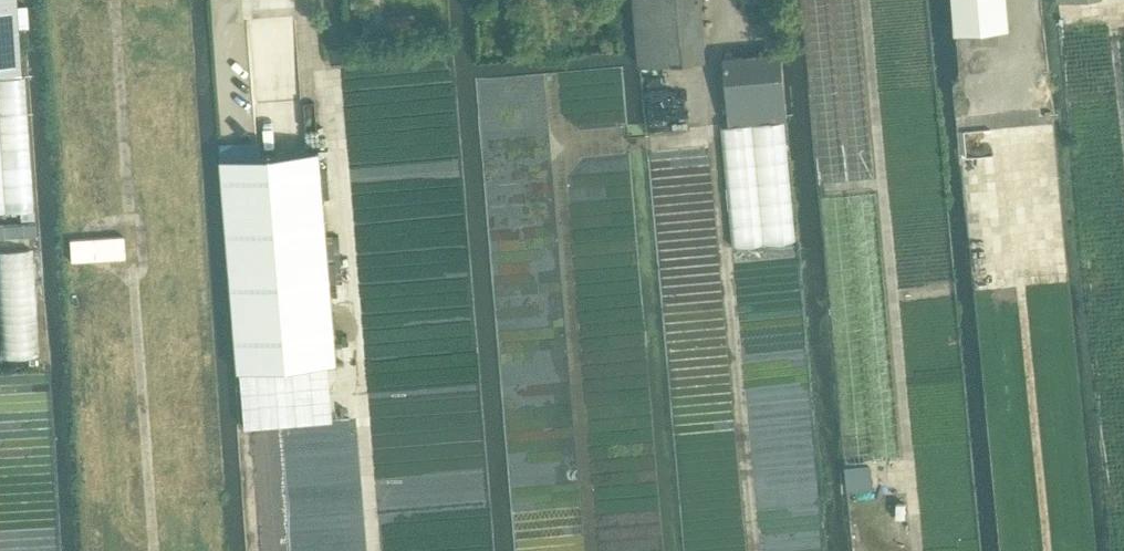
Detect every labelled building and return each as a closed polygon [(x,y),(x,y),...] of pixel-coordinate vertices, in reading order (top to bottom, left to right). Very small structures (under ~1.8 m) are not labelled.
[(20,73),(17,28),(25,27),(27,27),(25,5),(23,6),(15,6),(15,0),(0,0),(0,74),(20,73)] [(639,66),(706,60),(701,0),(633,0),(639,66)] [(954,34),(1009,29),(1006,0),(951,0),(954,34)] [(407,40),(405,24),(390,25),(392,41),(407,40)] [(721,127),(732,246),(796,240),(785,121),(764,123),(764,121),(787,119),(781,53),(723,58),(729,124),(753,122),(753,124),(721,127)] [(24,77),(0,78),(0,211),(33,209),(24,77)] [(322,149),(224,156),(241,369),(339,361),(322,149)] [(0,225),(0,238),(35,235),(34,222),(0,225)] [(846,471),(848,491),(872,488),(870,468),(846,471)]
